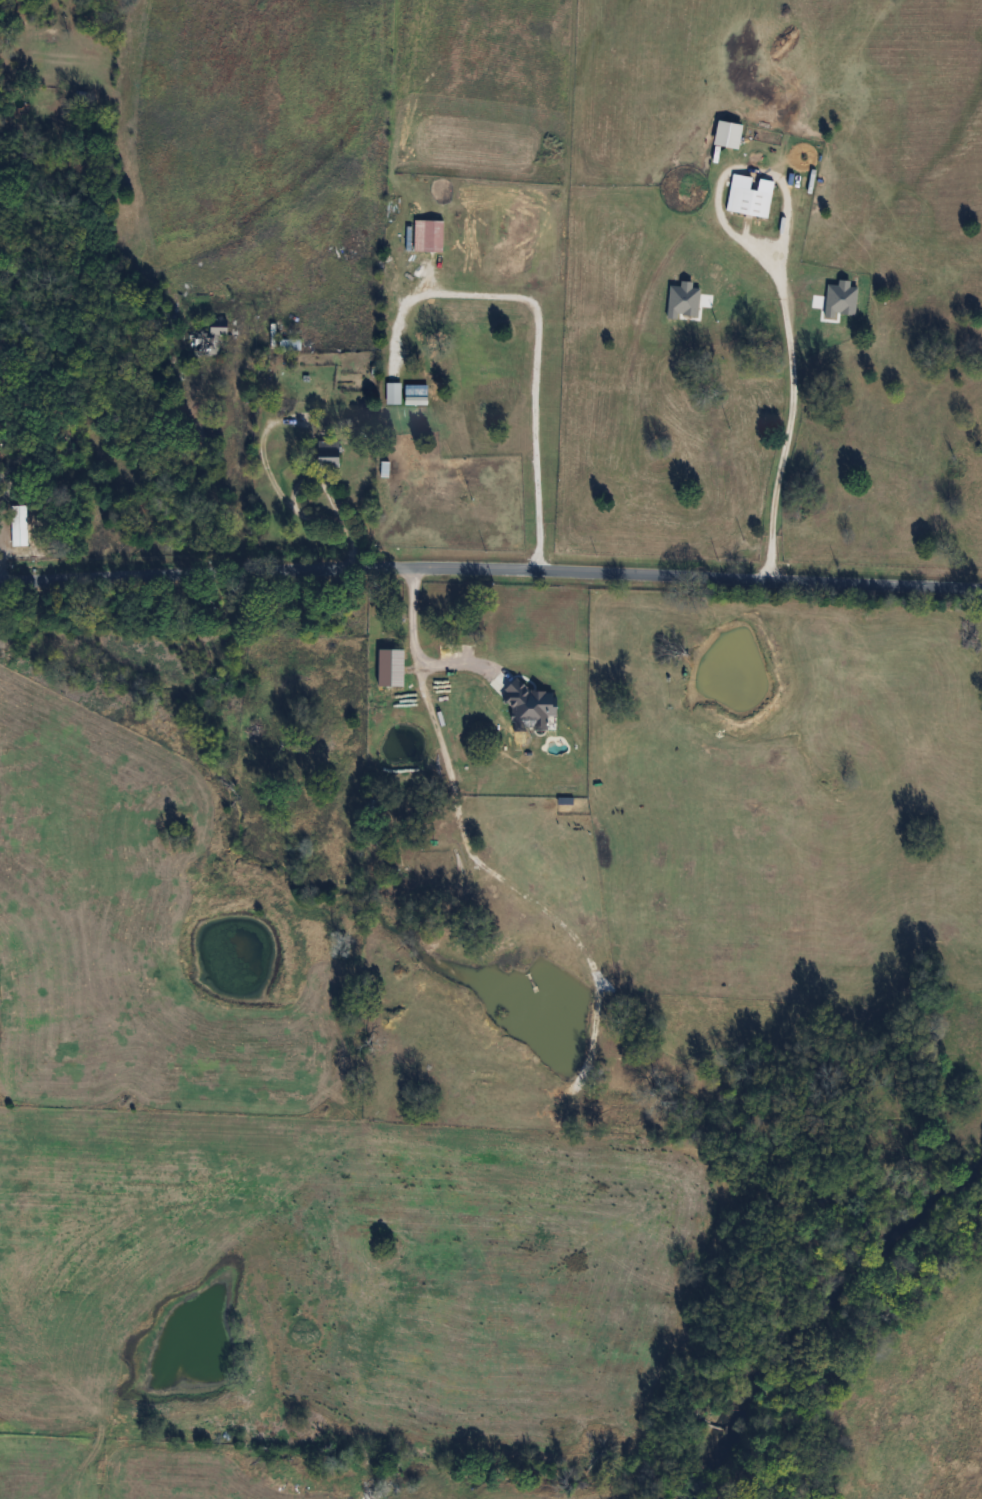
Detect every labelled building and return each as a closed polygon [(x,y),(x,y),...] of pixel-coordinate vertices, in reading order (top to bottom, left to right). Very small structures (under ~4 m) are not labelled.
[(770,218),(774,192),(735,185),(731,211),(770,218)] [(211,328),(190,328),(190,357),(220,357),(220,333),(231,333),(230,318),(211,318),(211,328)] [(302,339),(280,339),(280,350),(302,350),(302,339)] [(320,440),(321,464),(343,463),(343,440),(320,440)] [(28,546),(27,506),(10,507),(11,546),(28,546)]
